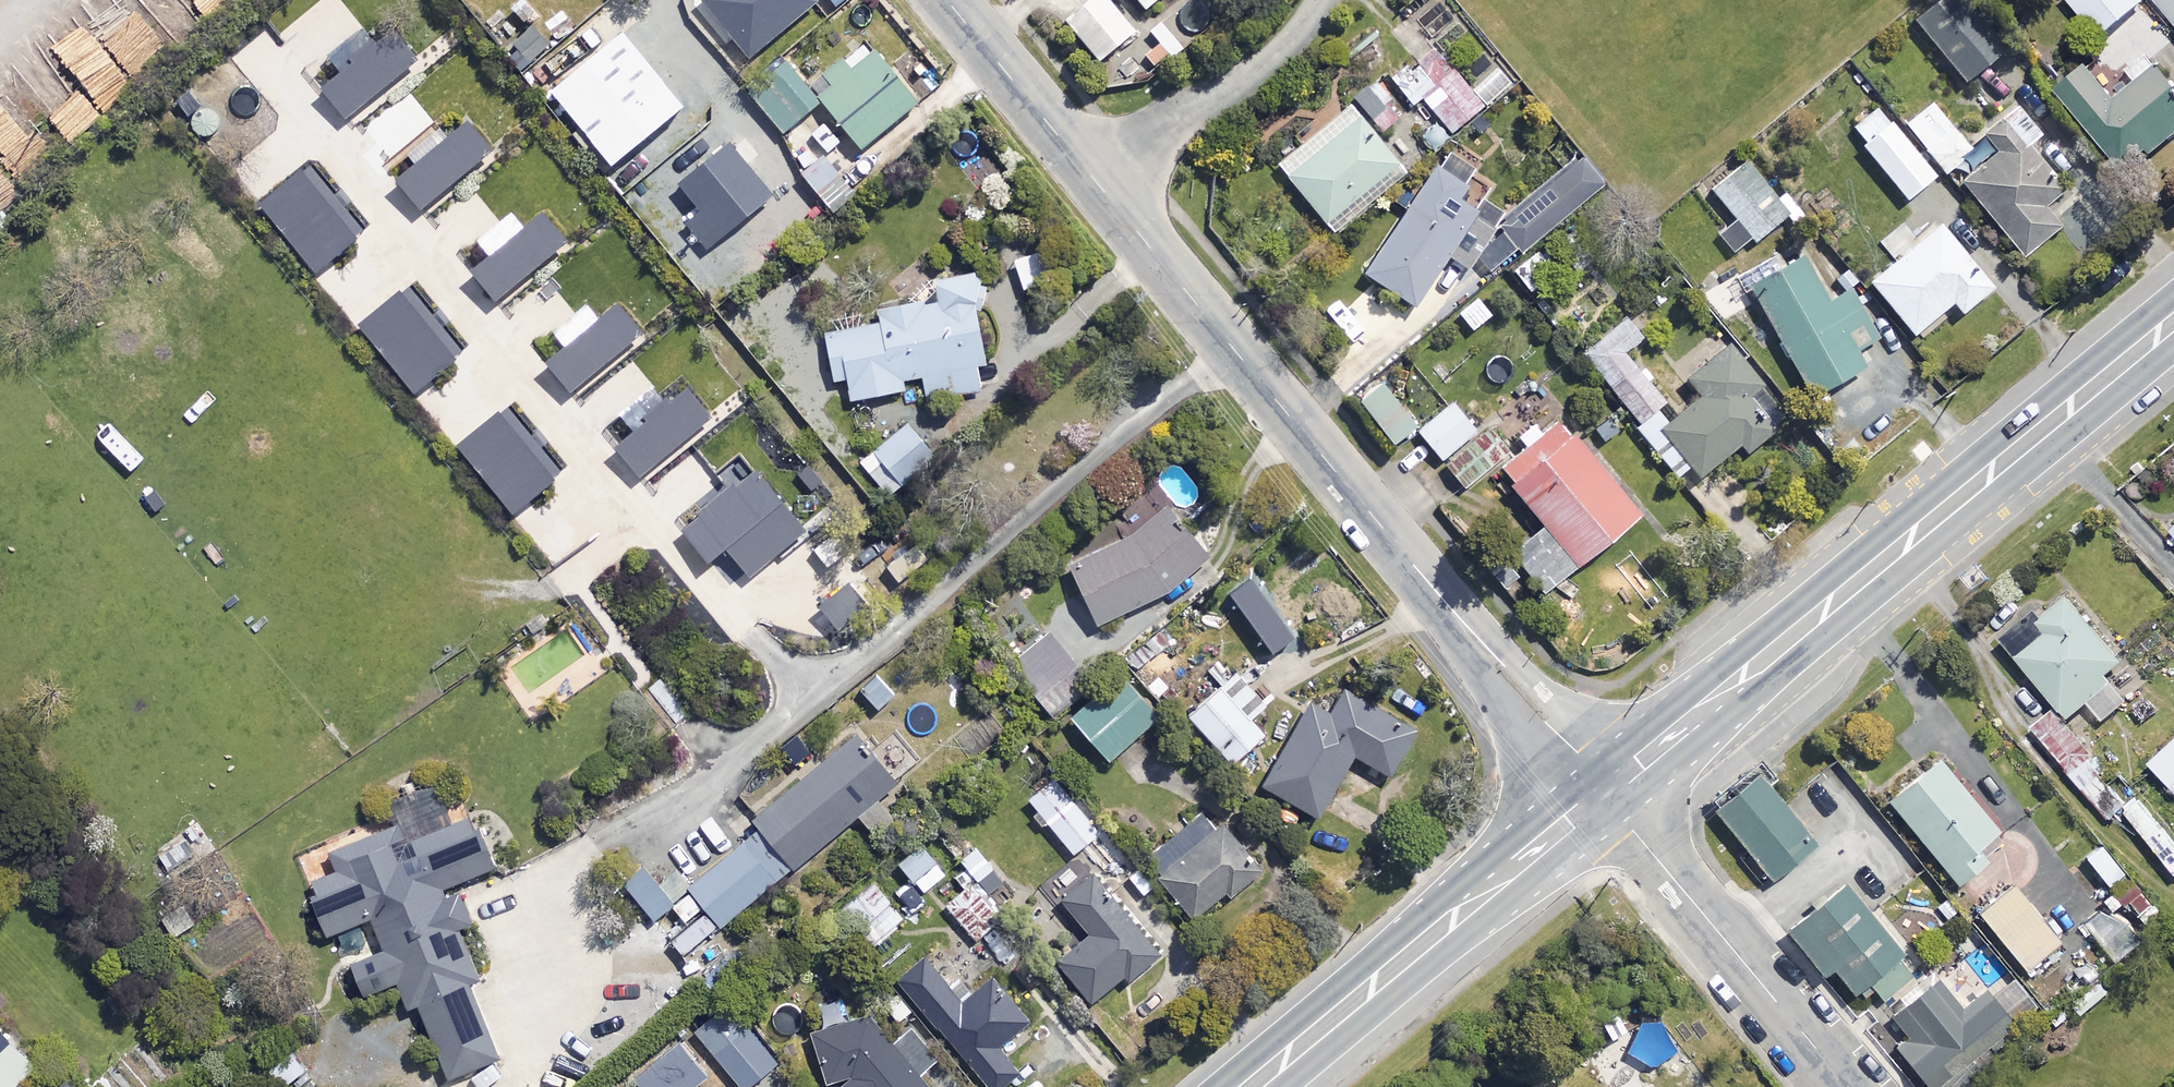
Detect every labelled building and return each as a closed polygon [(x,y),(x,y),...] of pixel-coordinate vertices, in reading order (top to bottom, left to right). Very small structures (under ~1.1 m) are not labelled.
[(815,0),(700,0),(750,58),(816,2),(815,0)] [(1105,0),(1086,0),(1063,21),(1097,61),(1131,31),(1105,0)] [(1143,11),(1156,0),(1134,0),(1143,11)] [(1905,18),(1956,90),(2000,60),(1958,0),(1931,0),(1905,18)] [(2140,0),(2068,0),(2100,38),(2142,3),(2140,0)] [(2173,29),(2173,0),(2149,0),(2173,29)] [(319,88),(346,119),(417,59),(393,30),(376,45),(371,38),(347,59),(350,62),(319,88)] [(552,91),(613,165),(682,109),(621,35),(552,91)] [(915,106),(864,43),(809,88),(860,151),(915,106)] [(1439,52),(1398,83),(1416,106),(1424,100),(1449,133),(1511,87),(1498,70),(1469,92),(1439,52)] [(820,102),(786,63),(748,96),(781,135),(820,102)] [(2083,68),(2053,91),(2121,177),(2173,135),(2173,86),(2159,66),(2111,104),(2083,68)] [(1332,233),(1424,158),(1369,91),(1277,167),(1332,233)] [(1970,152),(1930,104),(1904,125),(1944,173),(1970,152)] [(2041,207),(2060,191),(2025,150),(2040,136),(2017,108),(1976,143),(1990,159),(1960,184),(2022,257),(2058,226),(2041,207)] [(1934,178),(1878,109),(1850,132),(1906,201),(1934,178)] [(395,181),(421,212),(492,153),(466,122),(447,138),(434,122),(398,152),(411,168),(395,181)] [(729,164),(719,152),(678,186),(696,208),(682,219),(717,262),(750,234),(741,222),(786,185),(753,144),(729,164)] [(1467,270),(1504,215),(1479,198),(1471,210),(1457,200),(1475,173),(1445,153),(1363,273),(1413,307),(1448,257),(1467,270)] [(1500,228),(1520,253),(1601,186),(1580,161),(1500,228)] [(1758,181),(1746,165),(1713,190),(1753,242),(1797,209),(1769,172),(1758,181)] [(316,274),(356,239),(295,169),(255,204),(316,274)] [(472,271),(497,301),(569,242),(543,211),(523,227),(510,211),(474,241),(488,257),(472,271)] [(1938,225),(1870,281),(1914,334),(1951,304),(1961,315),(1991,290),(1938,225)] [(1877,339),(1850,290),(1826,303),(1802,259),(1750,288),(1811,398),(1863,369),(1854,352),(1877,339)] [(879,320),(822,330),(830,381),(848,378),(852,401),(906,392),(905,383),(923,380),(927,400),(990,390),(971,277),(935,283),(939,302),(918,306),(917,300),(877,307),(879,320)] [(416,395),(456,360),(395,290),(355,325),(416,395)] [(1490,316),(1477,299),(1457,315),(1471,332),(1490,316)] [(549,363),(574,393),(646,334),(619,303),(600,319),(587,303),(551,333),(565,349),(549,363)] [(1636,425),(1655,410),(1662,405),(1623,353),(1644,337),(1629,317),(1581,354),(1636,425)] [(1636,425),(1632,428),(1673,482),(1692,467),(1699,476),(1740,444),(1747,452),(1786,421),(1728,347),(1686,380),(1700,398),(1666,425),(1655,410),(1636,425)] [(1415,427),(1380,381),(1356,400),(1392,446),(1415,427)] [(615,447),(641,478),(713,417),(689,389),(672,403),(667,397),(643,417),(646,421),(615,447)] [(1475,432),(1452,403),(1417,431),(1440,460),(1475,432)] [(515,517),(555,482),(494,412),(454,447),(515,517)] [(1516,437),(1526,450),(1499,472),(1576,568),(1639,518),(1561,422),(1544,435),(1534,422),(1516,437)] [(937,457),(910,423),(874,452),(882,462),(868,472),(887,496),(937,457)] [(1499,461),(1480,437),(1445,465),(1464,489),(1499,461)] [(724,548),(749,578),(807,531),(760,472),(739,489),(733,482),(696,512),(702,520),(687,532),(710,559),(724,548)] [(1067,567),(1096,627),(1168,593),(1208,559),(1165,508),(1133,535),(1067,567)] [(820,606),(839,628),(868,603),(849,581),(820,606)] [(2121,662),(2067,598),(2037,623),(2046,634),(2017,658),(2068,719),(2090,701),(2105,720),(2129,700),(2107,674),(2121,662)] [(1048,632),(1010,662),(1052,716),(1090,686),(1048,632)] [(1157,716),(1115,672),(1068,719),(1109,762),(1157,716)] [(1234,673),(1187,716),(1231,765),(1263,736),(1249,720),(1264,706),(1234,673)] [(1391,779),(1418,734),(1343,690),(1328,715),(1308,703),(1260,787),(1316,819),(1353,757),(1391,779)] [(760,831),(790,869),(857,815),(873,835),(893,819),(877,799),(894,785),(856,737),(752,821),(760,831)] [(2149,765),(2173,791),(2173,742),(2149,765)] [(1937,760),(1892,795),(1960,880),(2005,844),(1937,760)] [(1821,839),(1764,767),(1715,806),(1771,877),(1821,839)] [(1101,834),(1055,776),(1027,798),(1073,856),(1101,834)] [(470,924),(458,895),(449,899),(444,889),(499,867),(478,815),(406,844),(398,826),(331,853),(339,872),(303,887),(324,938),(372,918),(386,952),(349,967),(362,998),(395,984),(406,1010),(417,1006),(447,1081),(498,1060),(467,985),(481,979),(460,928),(470,924)] [(1260,871),(1221,825),(1213,832),(1200,816),(1144,863),(1192,920),(1224,892),(1229,897),(1260,871)] [(704,906),(720,925),(790,869),(760,831),(689,887),(704,906)] [(958,861),(984,892),(1001,877),(988,862),(999,852),(986,836),(958,861)] [(944,857),(927,838),(886,873),(903,892),(944,857)] [(671,937),(704,906),(675,874),(664,885),(643,863),(621,883),(671,937)] [(1160,955),(1097,872),(1061,899),(1083,928),(1048,954),(1087,1005),(1121,979),(1124,983),(1160,955)] [(1904,949),(1845,880),(1796,921),(1855,991),(1904,949)] [(1002,917),(972,881),(946,903),(976,939),(1002,917)] [(903,920),(869,883),(838,912),(871,949),(903,920)] [(2045,911),(2036,918),(2012,888),(1978,915),(2023,971),(2057,943),(2050,935),(2059,928),(2045,911)] [(163,917),(174,937),(194,925),(183,905),(163,917)] [(922,959),(895,980),(934,1029),(938,1025),(987,1086),(1000,1086),(1018,1073),(997,1046),(1027,1023),(991,978),(970,995),(958,980),(946,989),(922,959)] [(1935,981),(1892,1017),(1908,1037),(1894,1049),(1925,1086),(1963,1086),(1956,1078),(2015,1029),(1982,989),(1958,1009),(1935,981)] [(728,1002),(692,1031),(737,1086),(745,1086),(777,1062),(728,1002)] [(837,1082),(839,1085),(836,1086),(930,1086),(868,1014),(812,1031),(829,1085),(837,1082)] [(0,1028),(0,1086),(14,1086),(37,1065),(0,1028)] [(290,1053),(268,1073),(280,1086),(282,1086),(304,1068),(290,1053)] [(65,1076),(54,1086),(76,1086),(65,1076)]
